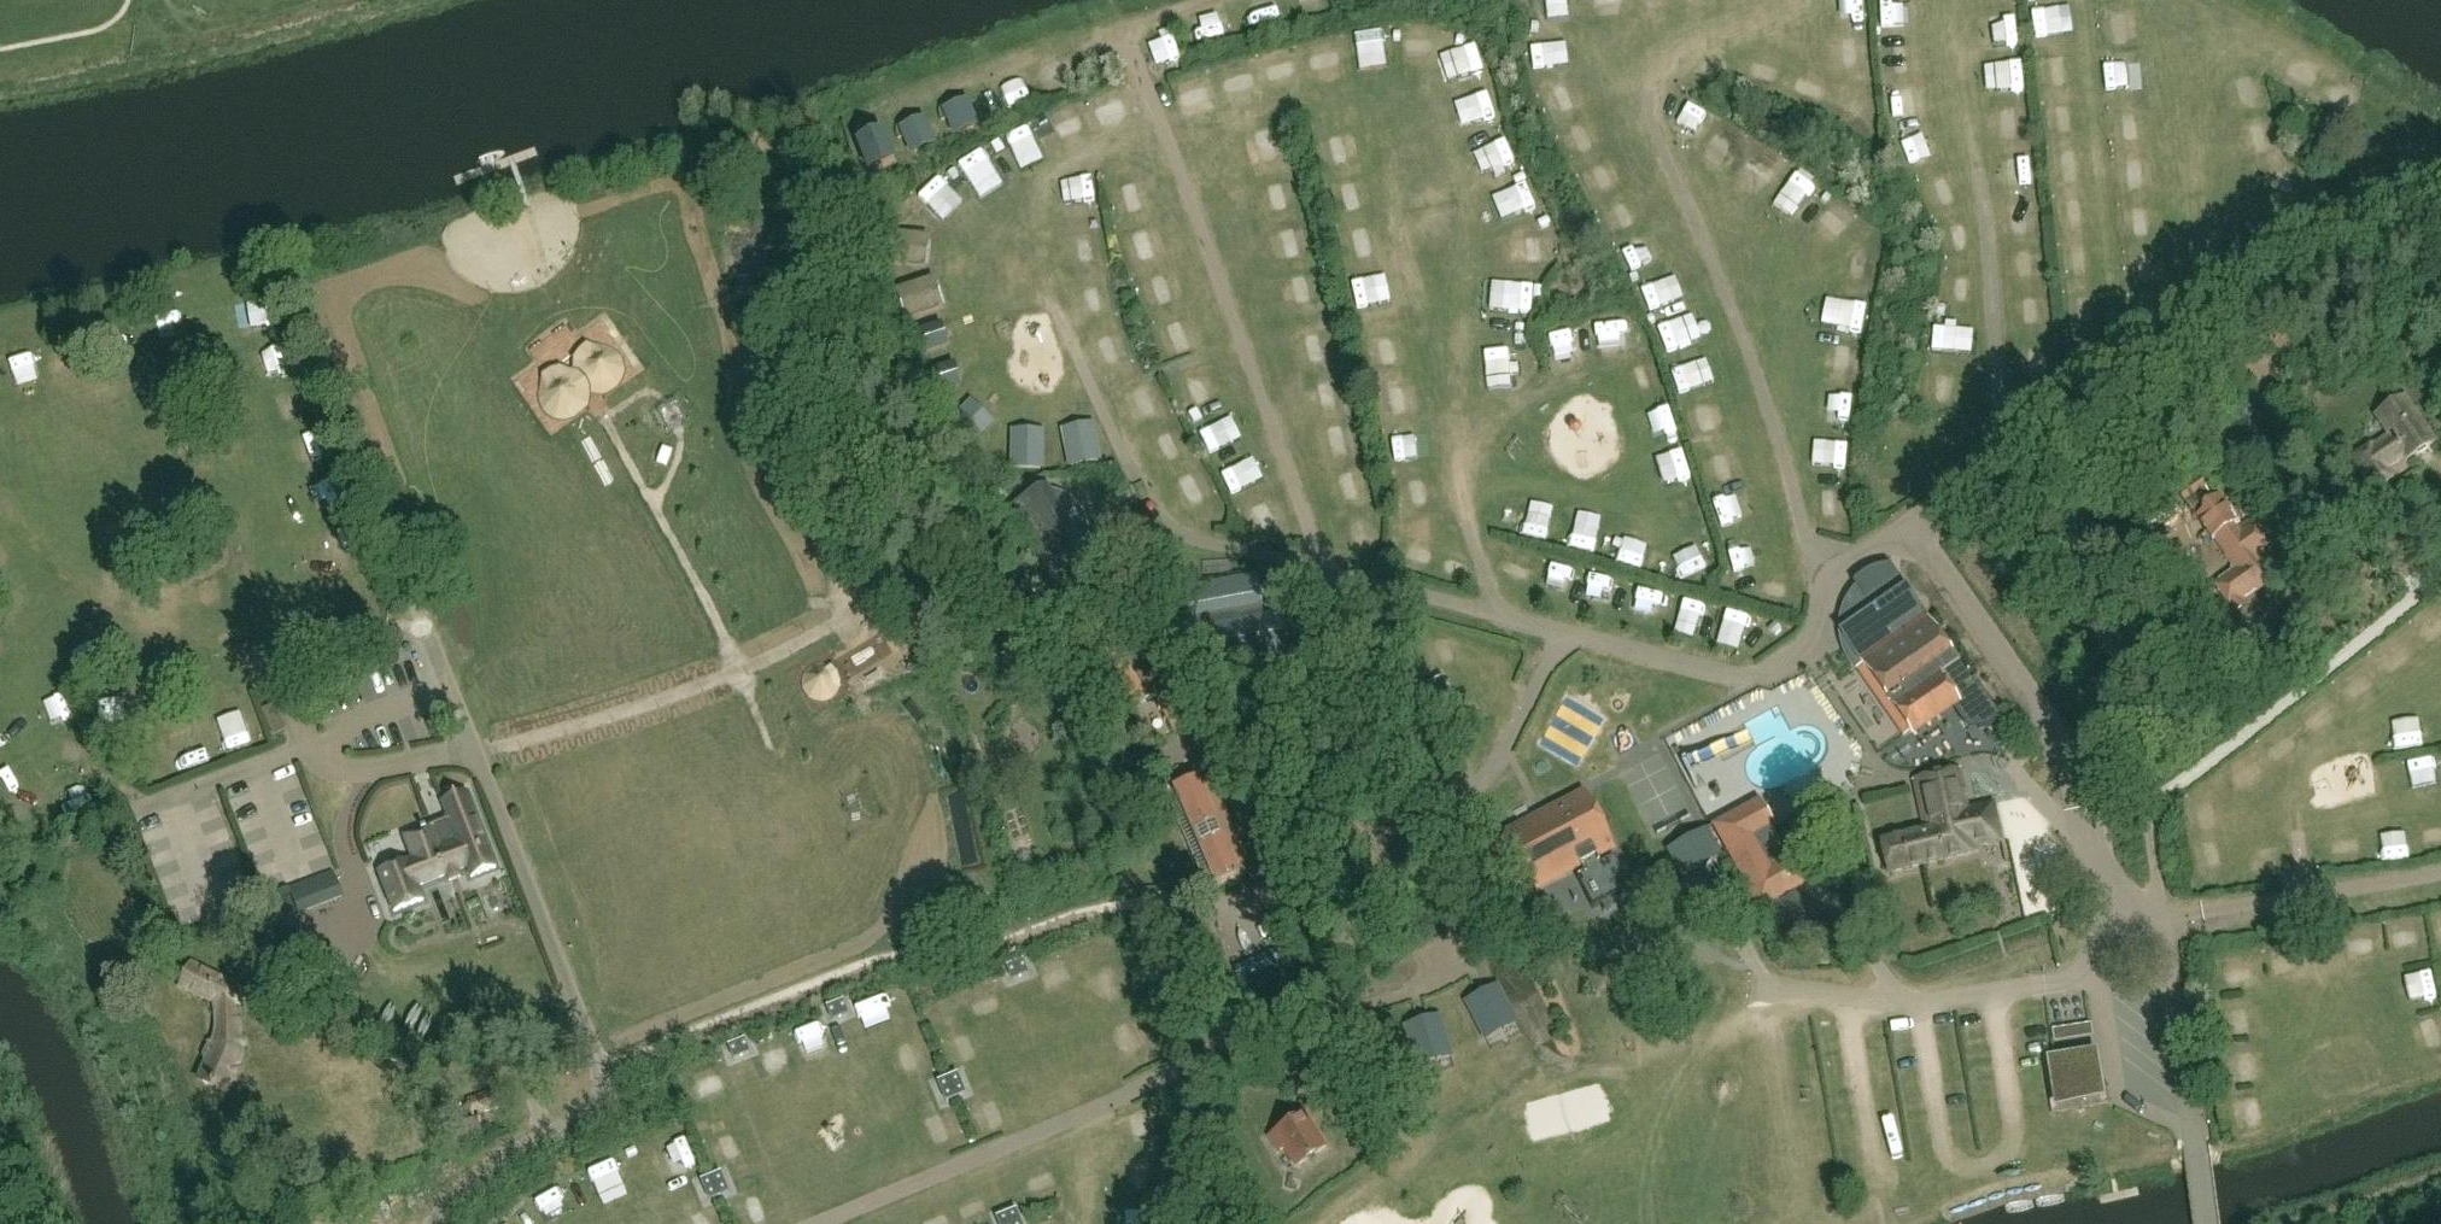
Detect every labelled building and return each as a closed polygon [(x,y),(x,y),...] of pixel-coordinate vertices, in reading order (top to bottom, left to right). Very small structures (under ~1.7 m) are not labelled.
[(1309,20),(1334,13),(1330,0),(1304,0),(1309,20)] [(1554,17),(1575,16),(1574,0),(1553,0),(1554,17)] [(1900,32),(1898,2),(1883,2),(1885,33),(1900,32)] [(1900,4),(1901,31),(1921,30),(1919,3),(1900,4)] [(1214,41),(1232,38),(1229,19),(1211,21),(1214,41)] [(2046,45),(2071,43),(2068,19),(2044,21),(2046,45)] [(1435,55),(1440,28),(1417,23),(1412,50),(1435,55)] [(1364,67),(1389,63),(1383,31),(1359,36),(1364,67)] [(1157,47),(1165,72),(1188,65),(1180,40),(1157,47)] [(1479,42),(1468,48),(1479,69),(1489,64),(1479,42)] [(1539,69),(1574,62),(1570,44),(1535,51),(1539,69)] [(1994,97),(2030,95),(2028,70),(1993,72),(1994,97)] [(1836,120),(1850,119),(1849,100),(1836,100),(1836,120)] [(950,121),(956,136),(979,126),(969,102),(960,106),(963,115),(950,121)] [(916,125),(920,134),(906,140),(912,154),(935,145),(925,121),(916,125)] [(1260,137),(1268,172),(1295,166),(1287,131),(1260,137)] [(876,148),(863,154),(870,172),(897,161),(885,134),(872,140),(876,148)] [(1042,134),(1018,140),(1029,180),(1053,174),(1042,134)] [(1509,139),(1488,149),(1503,180),(1524,170),(1509,139)] [(1922,179),(1944,170),(1935,149),(1913,158),(1922,179)] [(1756,178),(1774,189),(1787,166),(1769,156),(1756,178)] [(968,172),(990,210),(1014,196),(991,158),(968,172)] [(1804,223),(1828,198),(1810,181),(1786,205),(1804,223)] [(948,186),(927,200),(936,212),(956,198),(948,186)] [(1089,285),(1116,282),(1107,187),(1078,190),(1083,244),(1084,243),(1089,285)] [(1345,220),(1378,213),(1373,190),(1340,198),(1345,220)] [(1120,197),(1128,227),(1153,221),(1145,191),(1120,197)] [(1284,223),(1308,219),(1303,192),(1279,196),(1284,223)] [(1281,243),(1286,267),(1319,260),(1314,235),(1281,243)] [(900,241),(903,263),(927,260),(924,238),(900,241)] [(1166,240),(1134,250),(1143,277),(1175,267),(1166,240)] [(1357,273),(1369,271),(1363,241),(1351,243),(1357,273)] [(1643,282),(1677,267),(1666,241),(1632,255),(1643,282)] [(1397,281),(1361,290),(1368,320),(1404,311),(1397,281)] [(915,327),(955,322),(951,288),(911,293),(915,327)] [(889,327),(879,289),(857,296),(867,333),(889,327)] [(1682,289),(1665,295),(1674,318),(1690,312),(1682,289)] [(1539,320),(1540,292),(1500,291),(1500,319),(1539,320)] [(1659,324),(1672,320),(1664,295),(1651,299),(1659,324)] [(1631,327),(1606,333),(1615,371),(1640,366),(1631,327)] [(942,347),(937,330),(915,336),(920,354),(942,347)] [(1685,335),(1690,359),(1711,355),(1706,331),(1685,335)] [(1677,368),(1690,365),(1683,336),(1671,339),(1677,368)] [(1561,345),(1569,376),(1591,370),(1582,339),(1561,345)] [(1529,387),(1527,359),(1500,361),(1501,389),(1529,387)] [(956,387),(950,369),(928,376),(933,394),(956,387)] [(1690,411),(1702,410),(1699,382),(1687,384),(1690,411)] [(1700,384),(1706,409),(1715,407),(1710,382),(1700,384)] [(1938,397),(1937,420),(1949,420),(1949,398),(1938,397)] [(2372,446),(2352,458),(2373,491),(2393,478),(2389,471),(2406,461),(2407,463),(2434,446),(2404,400),(2377,417),(2390,436),(2373,447),(2372,446)] [(965,449),(987,428),(968,409),(946,430),(965,449)] [(1096,463),(1091,433),(1064,438),(1070,468),(1096,463)] [(1225,442),(1235,463),(1254,454),(1244,433),(1225,442)] [(1040,469),(1041,439),(1014,439),(1014,469),(1040,469)] [(315,473),(330,464),(317,443),(302,453),(315,473)] [(1214,446),(1220,469),(1232,466),(1226,443),(1214,446)] [(1398,450),(1405,477),(1430,470),(1423,444),(1398,450)] [(1722,501),(1754,490),(1746,466),(1714,477),(1722,501)] [(1907,495),(1919,494),(1916,469),(1904,471),(1907,495)] [(1233,484),(1243,508),(1276,493),(1266,470),(1233,484)] [(1188,494),(1204,524),(1230,511),(1214,481),(1188,494)] [(1047,488),(1012,507),(1022,524),(1020,525),(1039,561),(1042,560),(1051,577),(1085,558),(1079,547),(1081,542),(1082,539),(1083,536),(1084,532),(1084,528),(1083,525),(1082,521),(1080,515),(1077,511),(1075,509),(1072,506),(1068,503),(1063,501),(1058,500),(1053,499),(1047,488)] [(2221,502),(2197,518),(2213,540),(2214,539),(2235,570),(2213,585),(2234,614),(2245,607),(2241,601),(2268,581),(2252,558),(2273,544),(2258,522),(2243,532),(2221,502)] [(1702,595),(1721,584),(1708,560),(1688,571),(1702,595)] [(1193,631),(1264,618),(1257,577),(1186,590),(1193,631)] [(1842,644),(1846,655),(1850,663),(1856,671),(1863,667),(1912,736),(1958,703),(1977,689),(1898,577),(1875,593),(1867,581),(1862,585),(1857,589),(1852,595),(1849,601),(1845,607),(1842,615),(1841,624),(1841,631),(1842,644)] [(2440,650),(2440,620),(2427,626),(2438,652),(2440,650)] [(1176,695),(1141,628),(1103,647),(1136,709),(1156,698),(1175,733),(1192,724),(1177,694),(1176,695)] [(1448,695),(1441,679),(1428,685),(1435,700),(1448,695)] [(1977,689),(1958,703),(1978,729),(1989,728),(2001,719),(1979,688),(1977,689)] [(126,695),(109,703),(116,720),(134,711),(126,695)] [(233,735),(243,761),(262,754),(253,728),(233,735)] [(191,779),(209,773),(201,749),(183,755),(191,779)] [(2028,756),(2034,767),(2041,762),(2034,752),(2028,756)] [(1881,842),(1888,875),(1979,854),(1978,848),(2001,842),(1993,805),(1970,810),(1961,771),(1913,782),(1925,832),(1881,842)] [(1236,870),(1235,867),(1246,862),(1211,781),(1199,786),(1197,781),(1177,790),(1215,879),(1236,870)] [(1595,860),(1614,850),(1584,793),(1507,833),(1504,835),(1496,860),(1513,892),(1533,892),(1537,890),(1581,867),(1584,873),(1577,877),(1594,910),(1632,890),(1615,857),(1598,866),(1595,860)] [(419,888),(446,878),(449,884),(464,878),(461,872),(468,869),(471,877),(496,868),(467,794),(443,803),(450,821),(434,827),(433,826),(405,837),(413,859),(379,872),(395,912),(424,901),(419,888)] [(1760,909),(1802,885),(1788,860),(1771,869),(1754,837),(1773,828),(1759,801),(1715,825),(1728,851),(1760,909)] [(30,833),(49,823),(39,805),(20,815),(30,833)] [(2199,848),(2227,844),(2222,813),(2194,817),(2199,848)] [(270,908),(284,942),(303,935),(290,900),(270,908)] [(2399,935),(2406,961),(2429,955),(2423,929),(2399,935)] [(1007,968),(1012,981),(1027,975),(1022,962),(1007,968)] [(239,985),(191,963),(180,988),(217,1005),(218,1028),(215,1044),(209,1043),(203,1059),(207,1062),(199,1082),(227,1094),(232,1083),(237,1084),(243,1071),(239,1069),(244,1058),(244,1049),(247,1047),(247,1044),(243,1041),(240,1023),(237,1022),(236,1008),(242,1001),(239,985)] [(2251,990),(2248,964),(2227,966),(2229,992),(2251,990)] [(1499,984),(1468,999),(1481,1026),(1499,1018),(1504,1029),(1518,1022),(1499,984)] [(2422,986),(2424,1011),(2440,1009),(2440,985),(2422,986)] [(827,1009),(832,1022),(847,1015),(842,1002),(827,1009)] [(1437,1061),(1451,1057),(1439,1016),(1406,1026),(1414,1055),(1433,1049),(1437,1061)] [(2435,1066),(2440,1064),(2440,1035),(2425,1040),(2435,1066)] [(728,1047),(733,1060),(748,1054),(743,1041),(728,1047)] [(2053,1066),(2060,1108),(2103,1103),(2095,1060),(2053,1066)] [(939,1083),(947,1102),(966,1094),(958,1075),(939,1083)] [(489,1093),(468,1100),(473,1117),(517,1103),(512,1088),(490,1095),(489,1093)] [(442,1112),(454,1142),(483,1134),(478,1119),(463,1125),(459,1106),(442,1112)] [(1301,1117),(1269,1138),(1275,1147),(1284,1141),(1299,1166),(1323,1151),(1301,1117)] [(729,1192),(721,1173),(702,1181),(710,1200),(729,1192)] [(997,1219),(1000,1223),(1022,1223),(1016,1211),(997,1219)]
